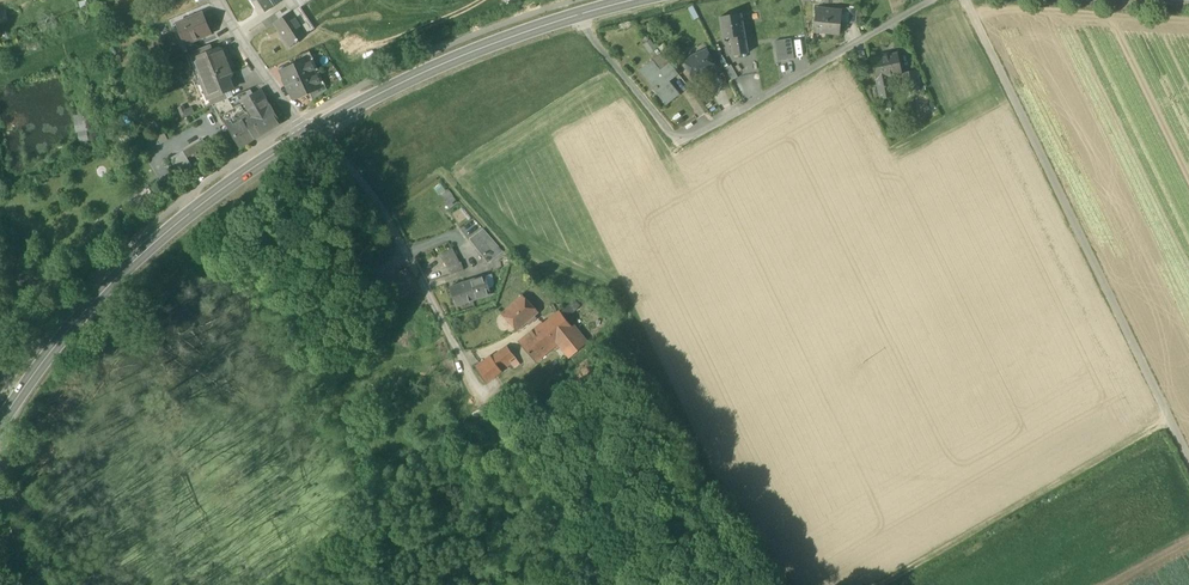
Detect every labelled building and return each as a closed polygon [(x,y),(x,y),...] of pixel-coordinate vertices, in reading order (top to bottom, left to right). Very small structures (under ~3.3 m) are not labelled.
[(79,2),(81,11),(89,9),(87,0),(79,2)] [(267,11),(283,1),(282,1),(282,0),(259,0),(267,11)] [(319,0),(309,0),(283,17),(285,20),(278,25),(276,22),(260,33),(276,58),(292,47),(291,44),(298,40),(299,42),(316,31),(306,17),(323,6),(319,0)] [(296,0),(288,5),(292,12),(293,12),(300,7),(311,0),(296,0)] [(814,32),(826,33),(826,31),(841,32),(841,22),(842,11),(816,8),(814,32)] [(849,23),(856,23),(857,10),(850,9),(850,11),(849,23)] [(0,13),(0,25),(11,20),(6,11),(0,13)] [(841,22),(849,23),(850,11),(842,11),(841,22)] [(177,23),(185,43),(211,33),(204,13),(195,17),(195,16),(177,23)] [(730,38),(734,56),(748,53),(743,22),(745,22),(744,15),(742,16),(741,13),(720,17),(724,39),(730,38)] [(263,22),(268,29),(276,24),(275,23),(279,20),(275,14),(263,22)] [(794,59),(791,39),(775,42),(778,61),(794,59)] [(192,52),(195,59),(214,51),(211,45),(192,52)] [(214,51),(195,59),(203,78),(229,67),(231,67),(232,64),(226,52),(220,49),(214,51)] [(683,60),(693,80),(704,74),(703,71),(715,66),(709,53),(707,49),(683,60)] [(715,66),(718,72),(725,68),(716,50),(709,53),(715,66)] [(294,58),(297,64),(309,59),(309,60),(313,58),(309,51),(294,58)] [(200,79),(203,78),(195,59),(192,52),(186,55),(197,81),(200,79)] [(652,61),(660,71),(663,69),(670,63),(662,53),(652,61)] [(872,58),(876,79),(889,76),(902,74),(898,53),(872,58)] [(315,72),(319,71),(313,58),(309,60),(315,72)] [(281,72),(287,85),(315,72),(309,60),(309,59),(297,64),(281,72)] [(657,89),(669,103),(678,96),(667,81),(670,79),(663,69),(660,71),(652,61),(640,70),(654,89),(653,90),(654,92),(657,89)] [(670,79),(672,81),(679,75),(670,63),(663,69),(670,79)] [(738,77),(731,65),(725,68),(732,81),(738,77)] [(203,78),(200,79),(208,99),(225,92),(233,89),(229,80),(232,74),(229,67),(203,78)] [(904,72),(908,91),(917,89),(913,70),(904,72)] [(319,71),(315,72),(321,85),(324,84),(319,71)] [(321,85),(315,72),(287,85),(293,99),(310,92),(322,86),(321,85)] [(228,98),(240,94),(232,74),(229,80),(233,89),(225,92),(228,98)] [(893,97),(889,76),(876,79),(880,99),(893,97)] [(202,102),(208,99),(200,79),(197,81),(194,82),(202,102)] [(310,92),(313,100),(327,90),(324,84),(321,85),(322,86),(310,92)] [(228,98),(234,109),(242,105),(241,103),(255,96),(251,89),(240,94),(228,98)] [(208,99),(211,106),(228,98),(225,92),(208,99)] [(238,137),(243,146),(280,124),(262,93),(255,97),(255,96),(241,103),(242,105),(248,115),(243,118),(245,121),(232,128),(236,135),(236,136),(237,138),(238,137)] [(208,99),(202,102),(204,109),(211,106),(208,99)] [(184,105),(178,108),(182,118),(195,113),(192,107),(186,109),(184,105)] [(88,114),(73,116),(76,133),(77,133),(87,132),(91,131),(88,114)] [(87,132),(77,133),(79,142),(89,141),(87,132)] [(169,140),(164,132),(156,136),(160,145),(169,140)] [(203,139),(183,151),(188,158),(207,146),(203,139)] [(188,158),(183,151),(170,159),(182,178),(195,170),(188,158)] [(450,206),(457,202),(451,190),(443,194),(450,206)] [(493,252),(496,255),(502,250),(483,228),(478,232),(484,239),(493,252)] [(469,239),(475,246),(484,239),(478,232),(469,239)] [(493,252),(484,239),(475,246),(485,259),(493,252)] [(440,255),(448,267),(460,262),(453,248),(440,255)] [(496,255),(493,252),(485,259),(488,262),(488,263),(497,256),(496,255)] [(461,262),(460,262),(448,267),(452,274),(464,270),(461,262)] [(382,284),(392,303),(408,294),(418,289),(408,270),(382,284)] [(485,275),(467,282),(473,300),(491,294),(485,275)] [(457,306),(473,300),(467,282),(450,288),(457,306)] [(502,313),(518,331),(538,313),(522,295),(502,313)] [(565,350),(581,338),(559,311),(544,324),(560,344),(565,350)] [(521,343),(536,362),(560,344),(544,324),(521,343)] [(508,347),(493,359),(502,371),(516,359),(508,347)] [(502,371),(493,359),(493,358),(477,369),(487,383),(502,371)]
